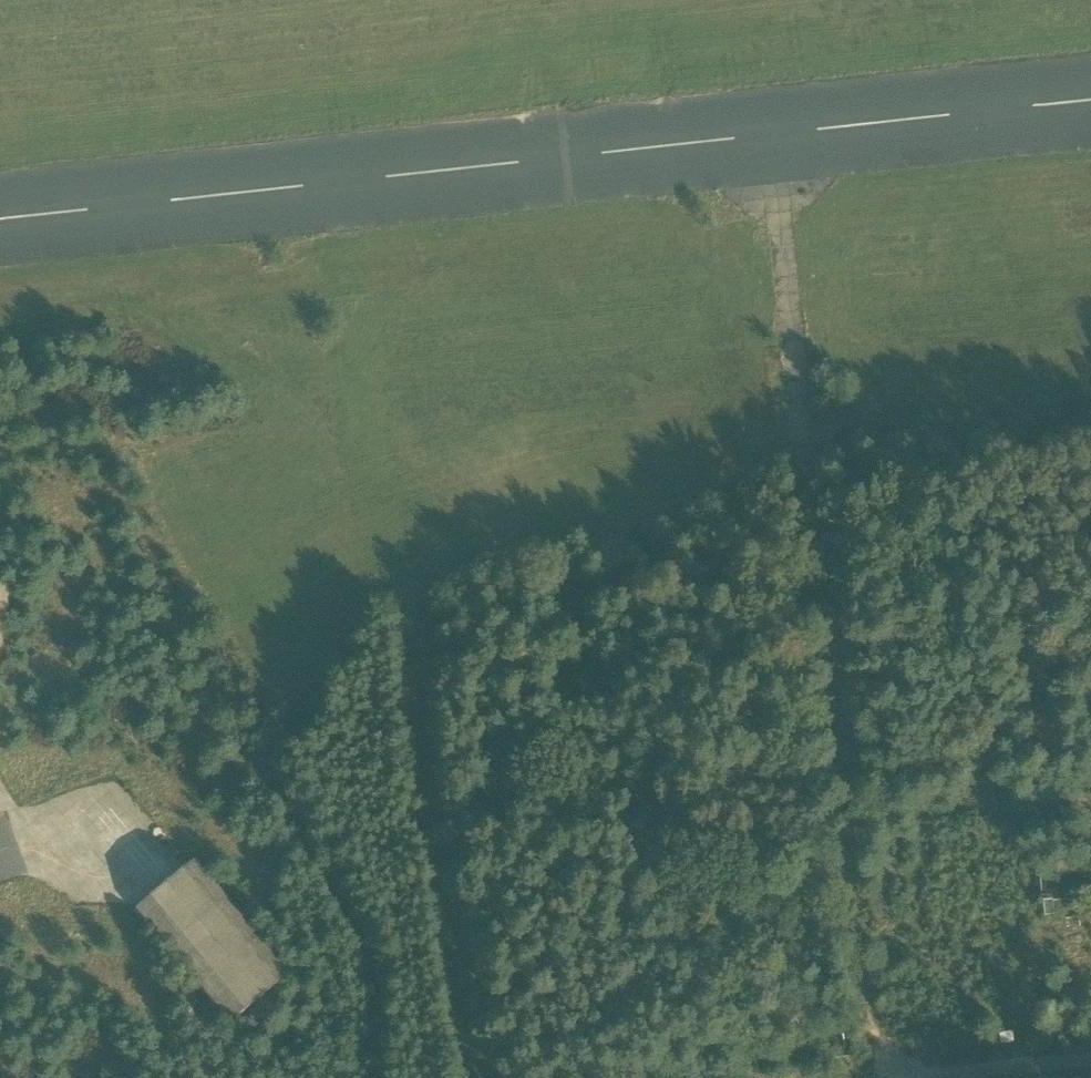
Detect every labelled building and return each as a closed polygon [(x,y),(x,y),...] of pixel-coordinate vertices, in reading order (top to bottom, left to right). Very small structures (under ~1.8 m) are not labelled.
[(134,903),(228,1015),(244,1002),(253,1012),(275,994),(265,983),(281,970),(187,858),(134,903)] [(1038,925),(1052,923),(1050,904),(1090,900),(1090,880),(1087,880),(1085,862),(1040,866),(1044,900),(1036,901),(1038,925)]
